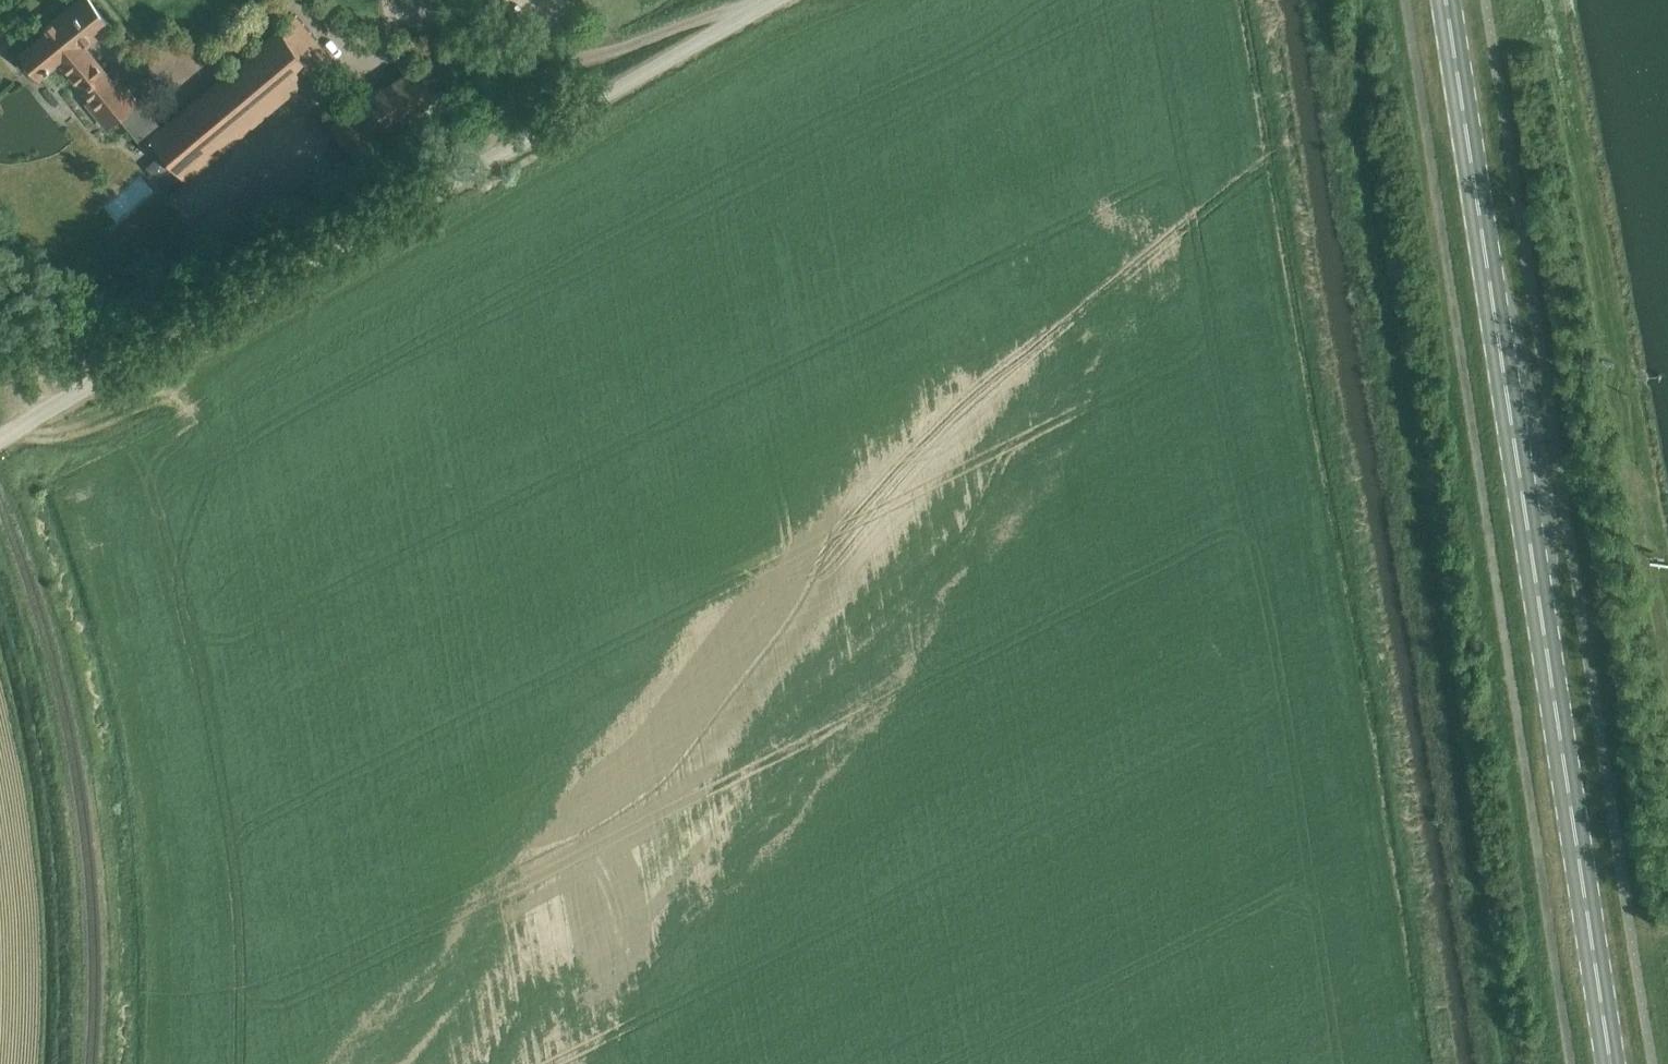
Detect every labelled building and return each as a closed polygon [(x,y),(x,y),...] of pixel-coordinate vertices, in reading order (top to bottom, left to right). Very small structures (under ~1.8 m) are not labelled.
[(111,122),(137,101),(124,86),(118,91),(80,44),(91,34),(94,38),(109,25),(89,0),(78,0),(43,28),(46,32),(20,54),(38,76),(59,59),(111,122)] [(150,137),(186,181),(331,59),(295,16),(150,137)] [(329,123),(349,154),(436,97),(416,67),(329,123)] [(145,175),(108,204),(121,221),(158,191),(145,175)] [(192,179),(173,191),(182,205),(201,193),(192,179)]
